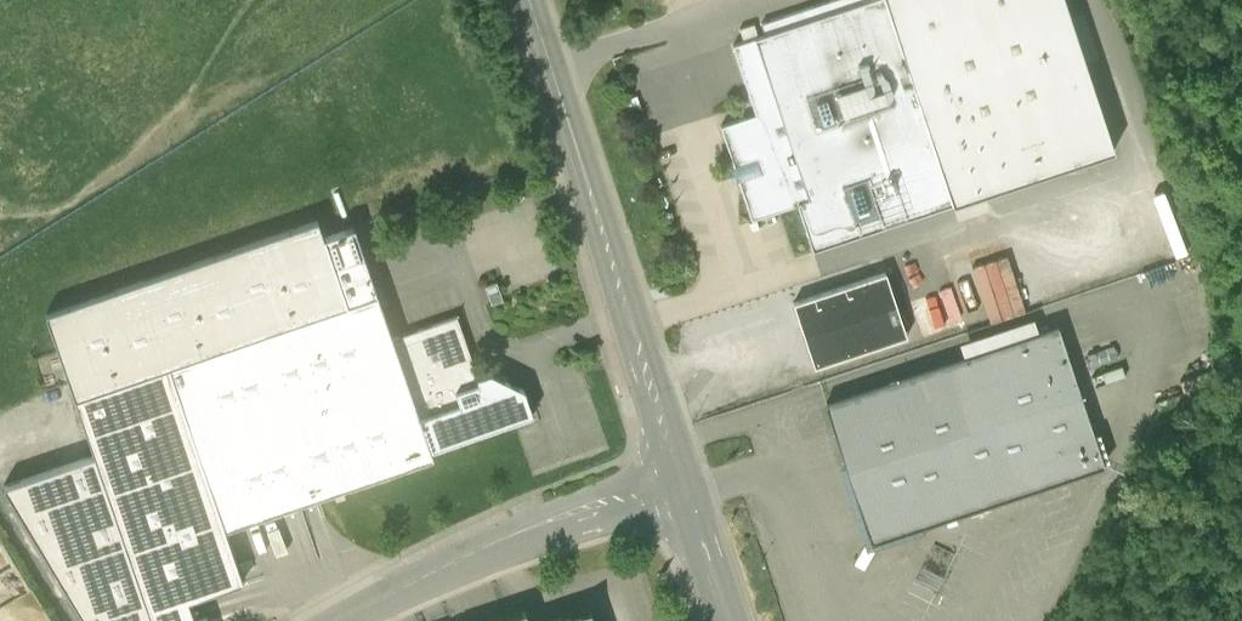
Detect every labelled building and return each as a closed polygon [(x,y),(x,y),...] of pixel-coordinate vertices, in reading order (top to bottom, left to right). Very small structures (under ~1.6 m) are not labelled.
[(733,45),(755,114),(720,126),(733,166),(731,167),(725,176),(735,181),(738,180),(751,220),(797,205),(813,251),(952,204),(885,0),(871,0),(733,45)] [(952,204),(1114,151),(1064,0),(885,0),(952,204)] [(94,455),(3,487),(85,620),(195,620),(188,601),(243,582),(225,529),(432,457),(430,451),(392,339),(354,227),(323,238),(317,221),(45,314),(94,455)] [(886,273),(793,303),(815,367),(907,337),(886,273)] [(496,282),(485,286),(491,304),(503,300),(496,282)] [(457,316),(392,339),(430,451),(533,416),(524,390),(490,374),(478,378),(457,316)] [(1056,329),(826,405),(872,543),(1103,467),(1056,329)] [(590,611),(561,620),(557,620),(594,620),(590,611)] [(525,613),(499,620),(528,620),(525,613)]
